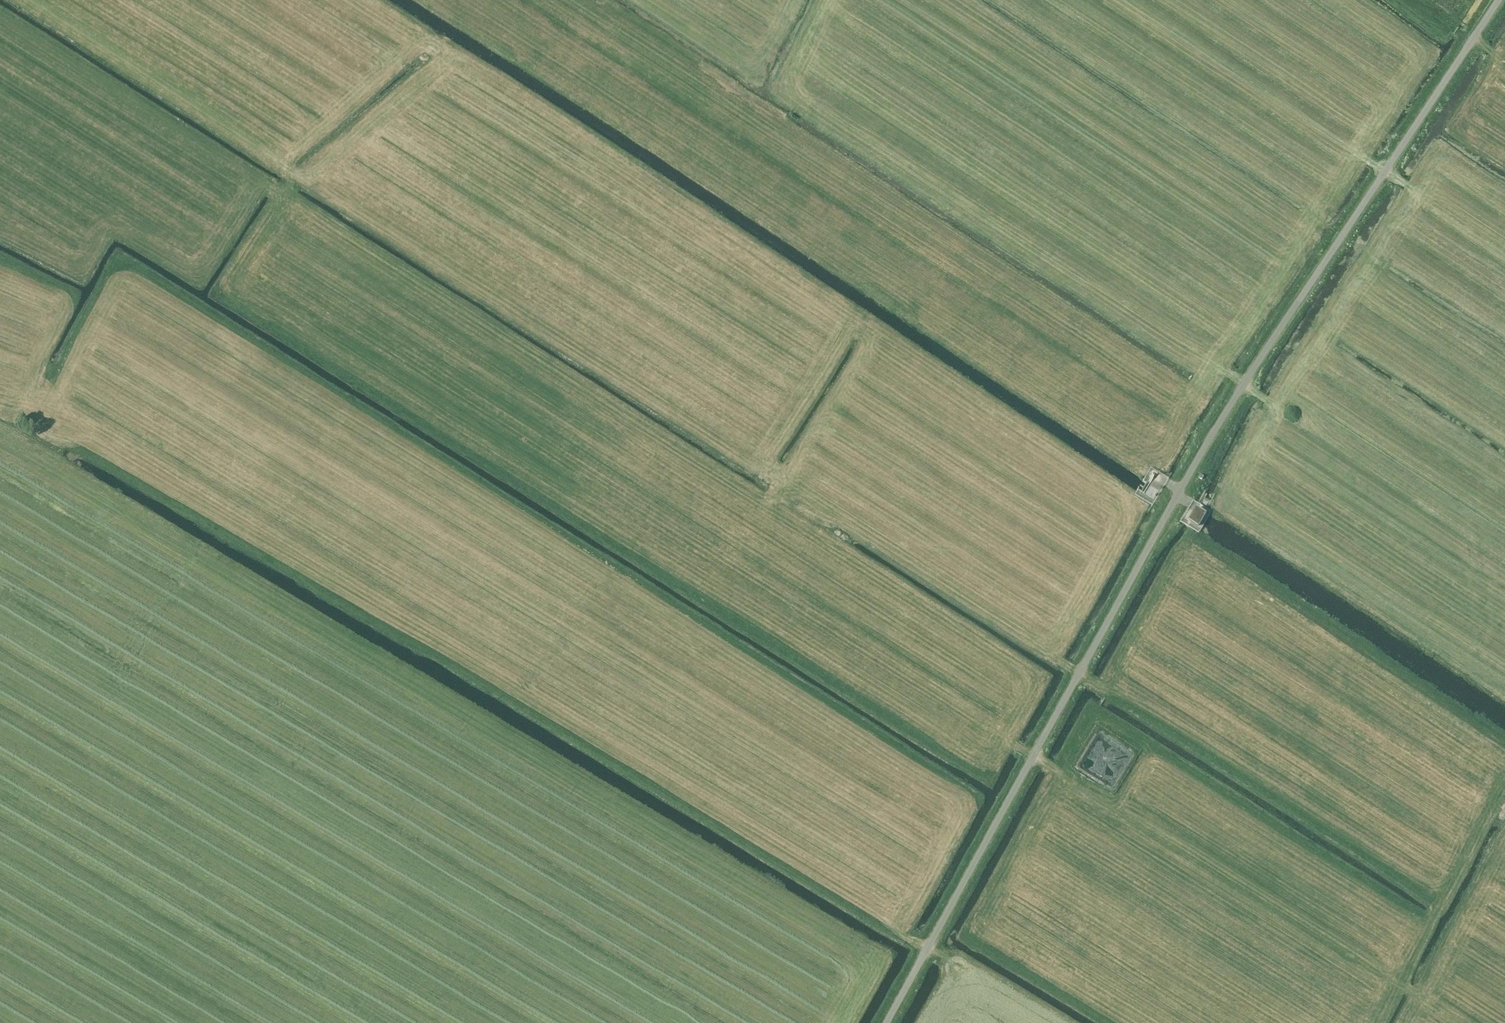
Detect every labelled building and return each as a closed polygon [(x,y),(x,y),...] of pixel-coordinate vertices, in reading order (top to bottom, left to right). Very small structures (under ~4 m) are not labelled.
[(1198,509),(1190,522),(1197,526),(1205,513),(1198,509)]
